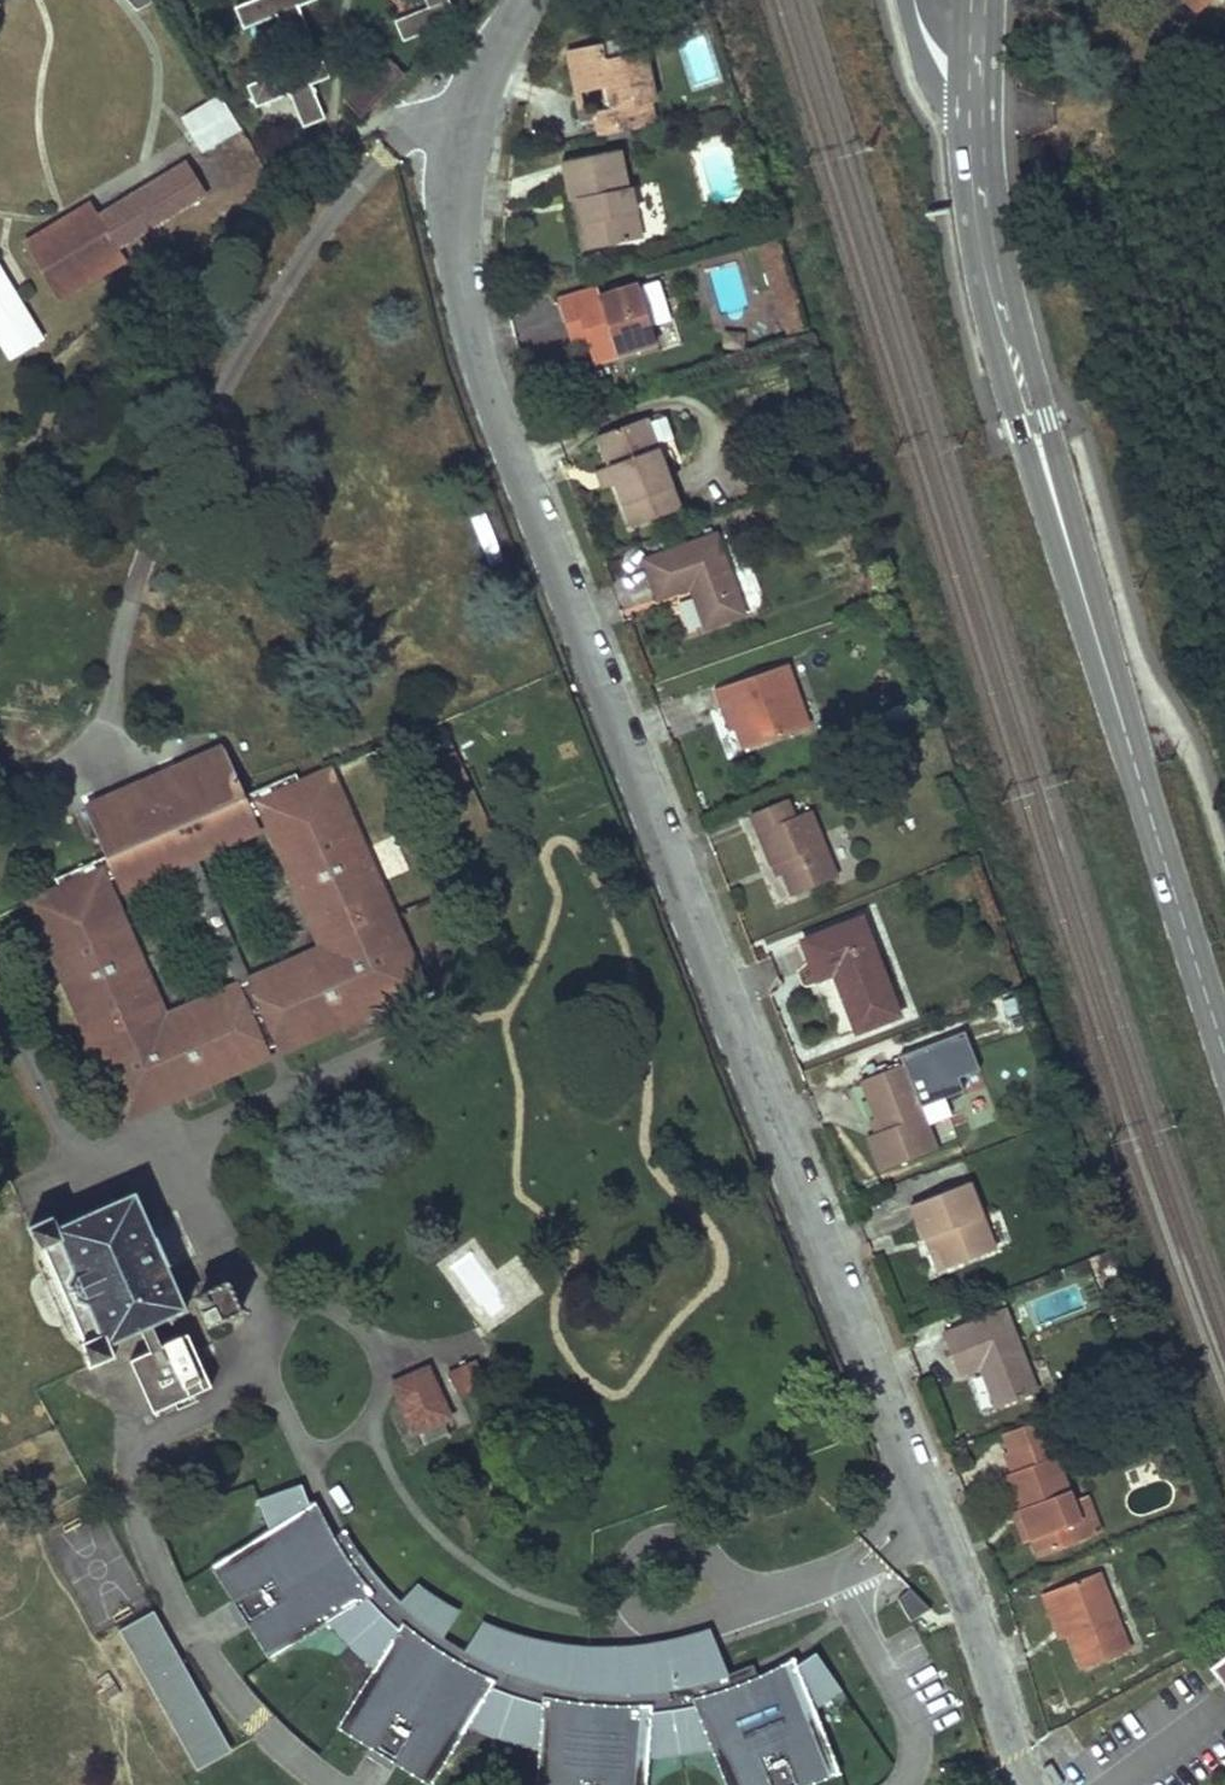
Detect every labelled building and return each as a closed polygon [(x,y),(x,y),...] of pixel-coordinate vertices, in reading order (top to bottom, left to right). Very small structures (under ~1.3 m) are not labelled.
[(131,8),(148,1),(148,0),(124,0),(131,8)] [(234,5),(243,25),(274,12),(288,45),(308,37),(294,4),(304,0),(246,0),(234,5)] [(395,22),(404,43),(455,19),(448,0),(424,0),(427,6),(395,22)] [(1166,12),(1176,3),(1172,0),(1155,0),(1166,12)] [(1193,10),(1204,0),(1182,0),(1193,10)] [(597,107),(602,131),(655,120),(650,95),(654,94),(643,43),(606,52),(602,38),(579,44),(587,86),(602,83),(611,81),(616,102),(607,104),(597,107)] [(566,47),(573,89),(587,86),(579,44),(566,47)] [(266,76),(249,83),(258,105),(291,92),(304,122),(321,115),(308,84),(330,75),(321,54),(285,69),(276,50),(258,58),(266,76)] [(384,57),(342,102),(360,118),(402,73),(384,57)] [(611,81),(602,83),(607,104),(616,102),(611,81)] [(238,128),(219,96),(181,119),(200,151),(238,128)] [(572,198),(581,195),(628,185),(620,150),(564,160),(572,198)] [(183,163),(98,216),(92,206),(24,248),(55,298),(123,257),(118,249),(204,196),(183,163)] [(628,185),(581,195),(593,247),(641,236),(632,185),(628,185)] [(572,198),(568,198),(579,250),(593,247),(581,195),(572,198)] [(802,322),(773,232),(753,239),(781,329),(802,322)] [(42,341),(0,272),(0,343),(10,360),(42,341)] [(588,282),(551,296),(559,320),(573,315),(579,332),(586,357),(631,342),(626,329),(645,323),(630,279),(591,291),(588,282)] [(573,315),(559,320),(564,336),(579,332),(573,315)] [(645,323),(626,329),(631,342),(650,336),(645,323)] [(594,431),(605,461),(652,443),(641,413),(594,431)] [(652,443),(605,461),(612,482),(627,522),(675,505),(652,443)] [(605,461),(588,467),(596,488),(612,482),(605,461)] [(714,534),(644,558),(659,595),(689,584),(705,625),(742,610),(714,534)] [(785,660),(712,686),(718,705),(726,702),(733,726),(741,748),(807,725),(785,660)] [(726,702),(718,705),(726,729),(733,726),(726,702)] [(243,794),(222,746),(82,808),(104,856),(113,876),(118,889),(182,861),(195,855),(258,827),(252,813),(243,794)] [(463,769),(454,751),(430,762),(439,781),(463,769)] [(261,809),(322,946),(250,979),(237,984),(164,1017),(103,880),(94,860),(54,878),(58,889),(29,901),(118,1102),(143,1091),(142,1089),(160,1081),(167,1098),(269,1053),(267,1048),(260,1032),(269,1028),(276,1044),(278,1049),(380,1004),(373,987),(390,979),(391,981),(416,970),(327,769),(298,782),(294,772),(253,790),(261,809)] [(466,775),(463,769),(439,781),(442,787),(466,775)] [(261,809),(253,790),(243,794),(252,813),(261,809)] [(788,799),(751,814),(773,866),(781,863),(793,894),(838,878),(812,812),(796,817),(788,799)] [(195,855),(182,861),(237,984),(250,979),(195,855)] [(113,876),(104,856),(94,860),(103,880),(113,876)] [(863,915),(803,938),(818,975),(835,969),(857,1026),(900,1009),(863,915)] [(380,1004),(423,985),(416,970),(391,981),(390,979),(373,987),(380,1004)] [(269,1028),(260,1032),(267,1048),(276,1044),(269,1028)] [(893,1063),(887,1048),(872,1054),(878,1069),(893,1063)] [(878,1069),(862,1076),(877,1111),(883,1125),(871,1129),(869,1130),(885,1167),(941,1144),(924,1101),(912,1072),(906,1058),(893,1063),(878,1069)] [(945,1092),(933,1063),(912,1072),(924,1101),(945,1092)] [(118,1102),(125,1117),(167,1098),(160,1081),(142,1089),(143,1091),(118,1102)] [(883,1125),(877,1111),(866,1116),(871,1129),(883,1125)] [(973,1179),(913,1203),(926,1235),(934,1232),(949,1266),(1000,1246),(973,1179)] [(54,1215),(27,1226),(39,1249),(58,1240),(72,1272),(66,1281),(75,1301),(86,1303),(99,1333),(80,1341),(88,1364),(113,1353),(109,1341),(139,1328),(147,1348),(128,1356),(149,1410),(206,1386),(185,1334),(160,1343),(152,1323),(185,1309),(135,1191),(58,1225),(54,1215)] [(200,1291),(197,1299),(206,1323),(240,1310),(228,1280),(200,1291)] [(1011,1304),(948,1328),(963,1370),(985,1362),(1001,1402),(1043,1384),(1011,1304)] [(475,1359),(469,1362),(480,1386),(486,1384),(475,1359)] [(462,1395),(480,1386),(469,1362),(451,1371),(462,1395)] [(428,1370),(393,1385),(411,1431),(416,1428),(447,1416),(428,1370)] [(981,1371),(968,1374),(977,1407),(990,1403),(981,1371)] [(1007,1426),(1014,1444),(1052,1429),(1045,1411),(1007,1426)] [(453,1432),(447,1416),(416,1428),(423,1444),(453,1432)] [(1009,1446),(1017,1467),(1063,1450),(1069,1447),(1061,1426),(1052,1429),(1014,1444),(1009,1446)] [(1077,1486),(1063,1450),(1017,1467),(1013,1469),(1026,1505),(1077,1486)] [(302,1483),(258,1499),(269,1528),(278,1540),(218,1579),(262,1649),(320,1612),(329,1622),(337,1631),(350,1646),(366,1662),(373,1667),(385,1677),(349,1735),(420,1779),(455,1720),(467,1726),(483,1733),(501,1739),(524,1746),(538,1749),(552,1752),(549,1784),(632,1784),(634,1758),(648,1757),(668,1756),(694,1752),(711,1749),(725,1745),(741,1784),(809,1784),(827,1778),(802,1714),(814,1708),(842,1690),(816,1652),(797,1664),(786,1671),(783,1663),(758,1675),(753,1664),(728,1673),(709,1627),(682,1636),(656,1642),(627,1645),(599,1646),(569,1644),(539,1639),(511,1631),(483,1621),(465,1649),(443,1636),(460,1610),(440,1598),(418,1583),(401,1600),(386,1585),(372,1569),(358,1551),(345,1530),(334,1537),(321,1512),(315,1516),(309,1502),(302,1483)] [(1080,1494),(1077,1486),(1026,1505),(1037,1533),(1044,1552),(1079,1538),(1073,1522),(1088,1517),(1080,1494)] [(1080,1494),(1088,1517),(1073,1522),(1079,1538),(1101,1530),(1087,1492),(1080,1494)] [(315,1516),(321,1512),(315,1499),(309,1502),(315,1516)] [(1026,1505),(1019,1507),(1030,1536),(1037,1533),(1026,1505)] [(278,1540),(269,1528),(210,1566),(218,1579),(278,1540)] [(1107,1567),(1050,1589),(1057,1608),(1064,1604),(1075,1631),(1089,1664),(1136,1644),(1107,1567)] [(1064,1604),(1057,1608),(1067,1635),(1075,1631),(1064,1604)] [(119,1629),(124,1640),(139,1632),(159,1668),(173,1660),(225,1754),(232,1750),(154,1610),(119,1629)] [(320,1612),(262,1649),(269,1660),(329,1622),(320,1612)] [(139,1632),(124,1640),(196,1770),(225,1754),(173,1660),(159,1668),(139,1632)] [(786,1671),(797,1664),(794,1658),(783,1663),(786,1671)] [(1208,1671),(1222,1691),(1224,1690),(1224,1658),(1208,1671)] [(349,1735),(385,1677),(373,1667),(336,1727),(349,1735)] [(802,1714),(827,1778),(840,1773),(814,1708),(802,1714)] [(420,1779),(429,1784),(431,1784),(467,1726),(455,1720),(420,1779)] [(711,1749),(725,1784),(741,1784),(725,1745),(711,1749)] [(538,1749),(535,1784),(549,1784),(552,1752),(538,1749)] [(632,1784),(646,1784),(648,1757),(634,1758),(632,1784)]
